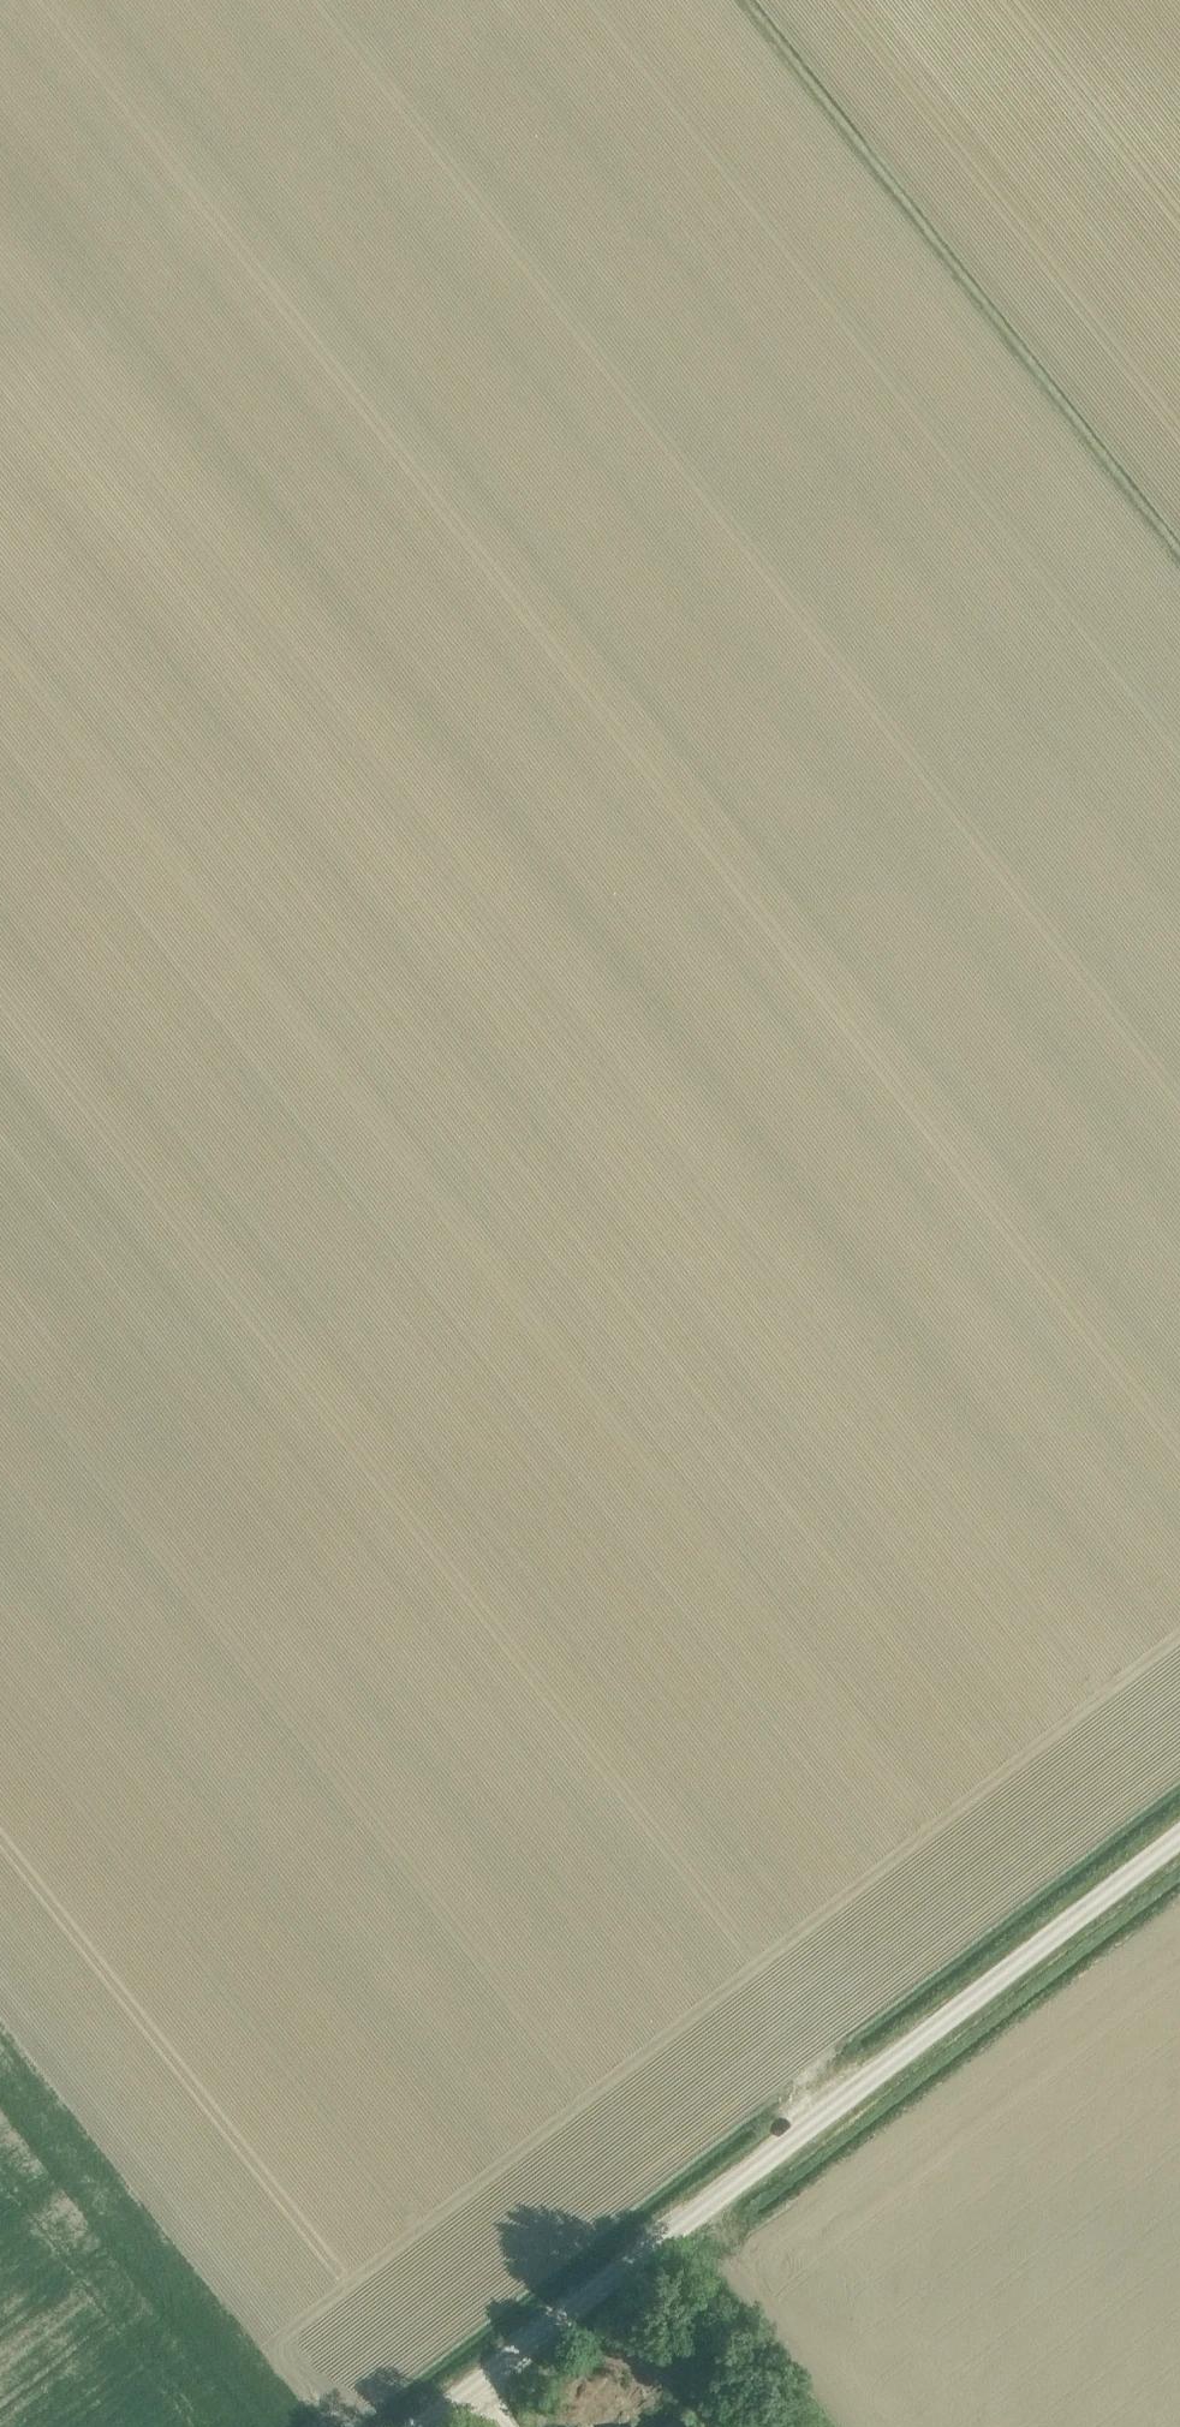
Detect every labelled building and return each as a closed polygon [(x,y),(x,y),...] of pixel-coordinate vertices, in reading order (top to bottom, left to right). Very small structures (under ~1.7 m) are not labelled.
[(681,2416),(667,2426),(690,2426),(681,2416)]
